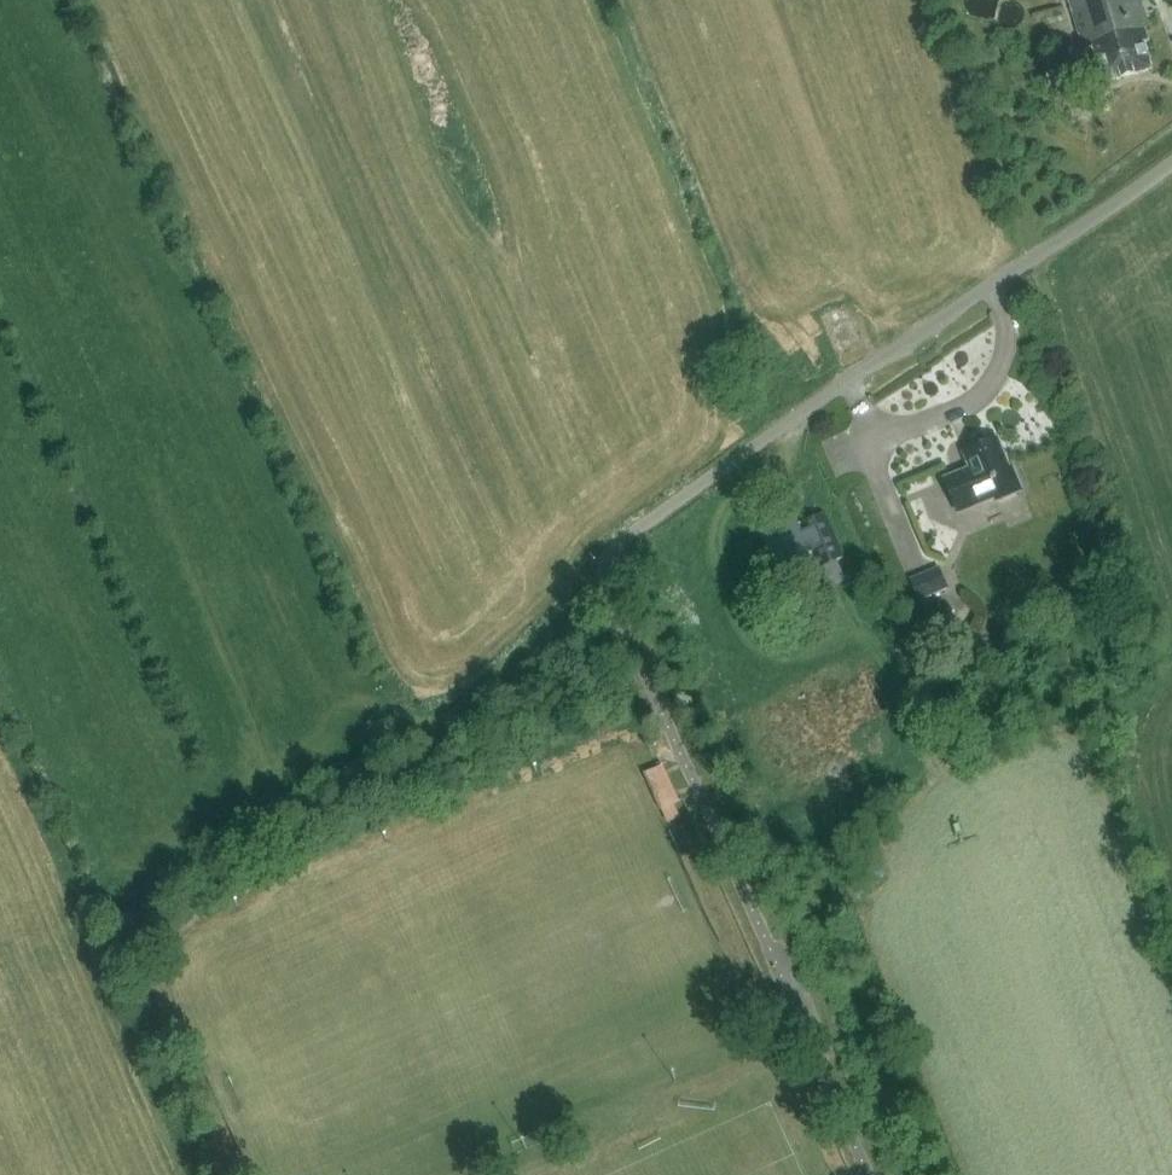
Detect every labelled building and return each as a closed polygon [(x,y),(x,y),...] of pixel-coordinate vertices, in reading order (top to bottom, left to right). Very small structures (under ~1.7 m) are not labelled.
[(1085,50),(1094,48),(1105,85),(1153,71),(1146,46),(1152,42),(1139,0),(1071,0),(1085,50)] [(1087,72),(1083,60),(1061,66),(1064,79),(1087,72)] [(946,479),(946,480),(960,514),(1001,497),(1004,499),(1019,493),(1022,485),(1016,470),(1012,469),(999,438),(965,452),(971,468),(946,479)] [(799,525),(794,514),(760,530),(776,564),(809,548),(818,568),(844,556),(824,514),(799,525)] [(910,579),(919,601),(948,589),(939,567),(910,579)] [(644,772),(662,810),(668,823),(680,817),(674,804),(680,801),(663,764),(644,772)]
